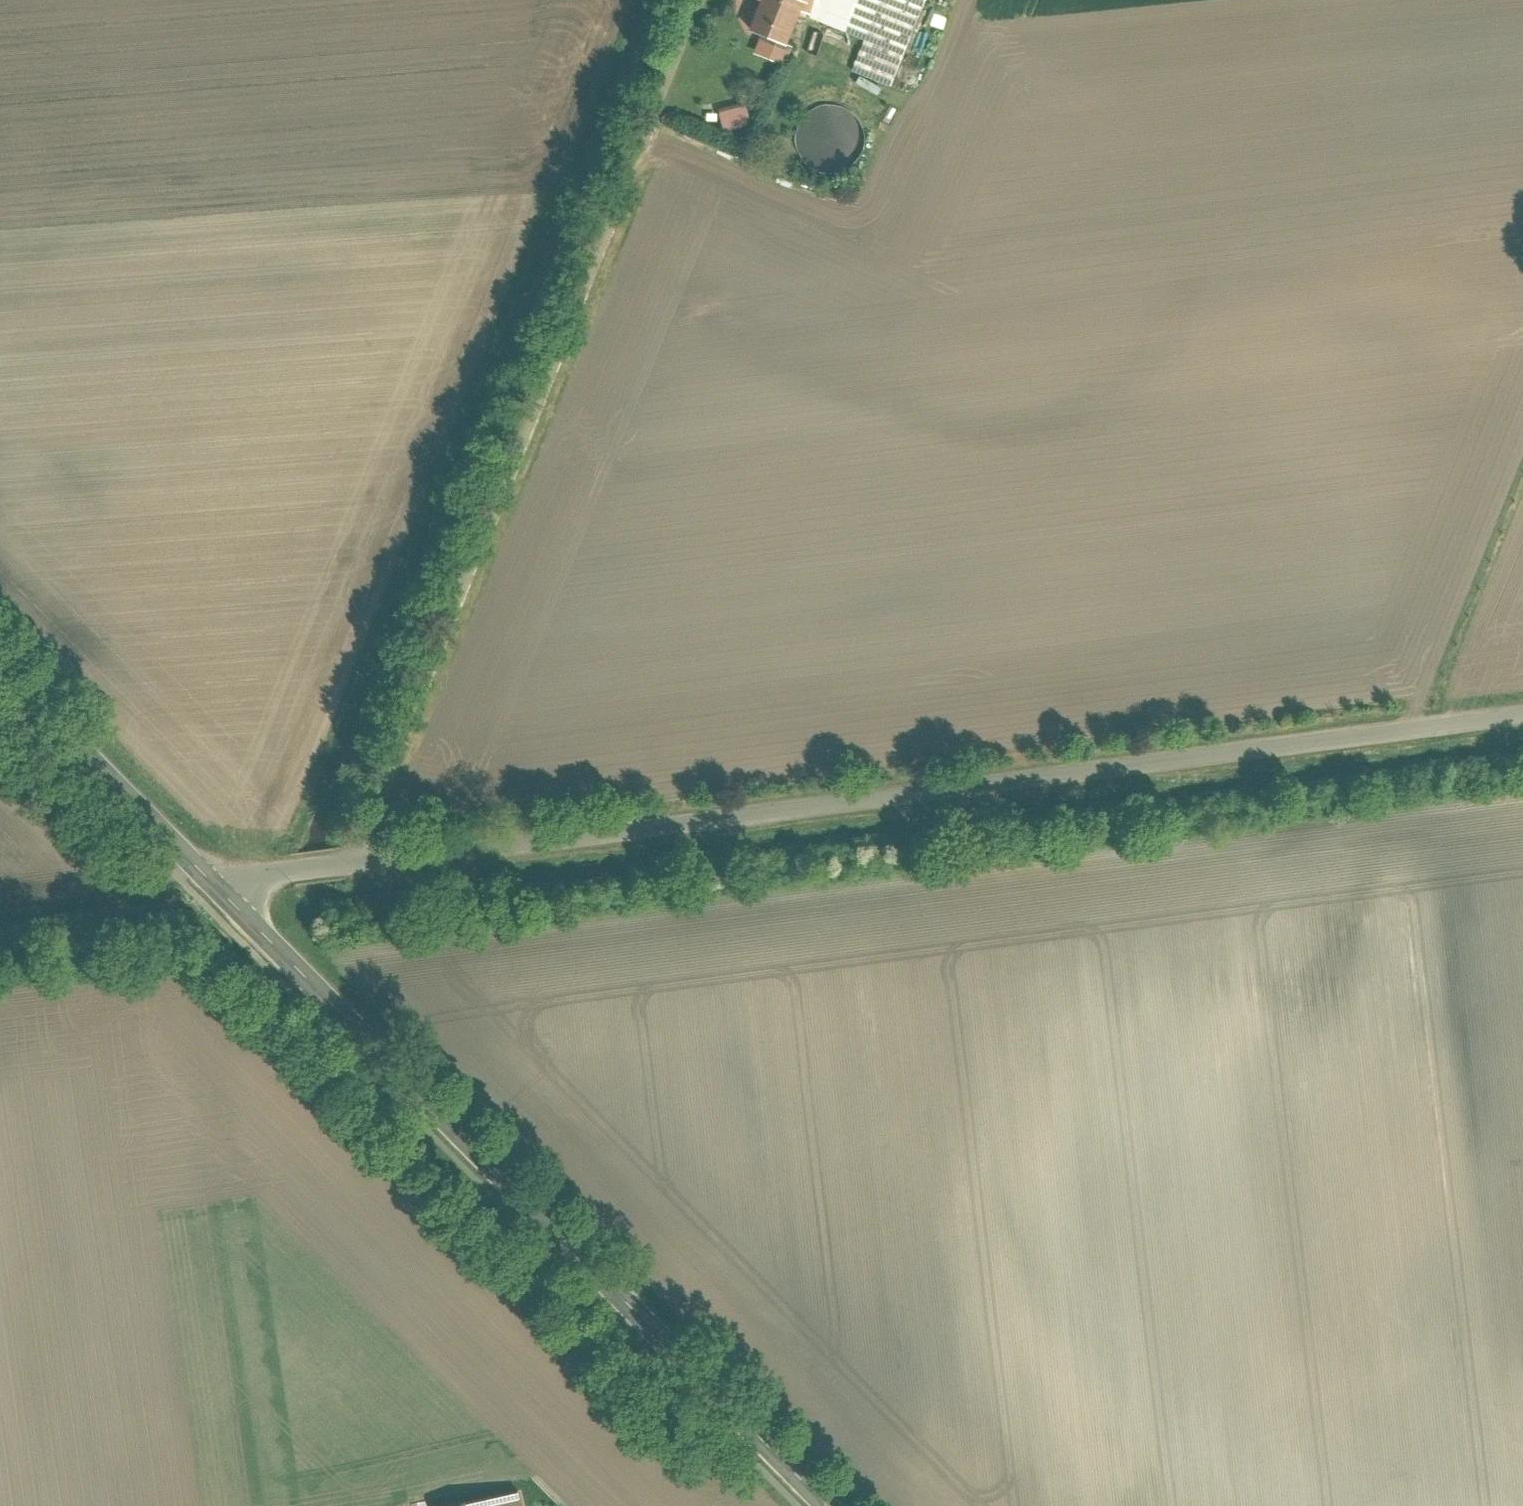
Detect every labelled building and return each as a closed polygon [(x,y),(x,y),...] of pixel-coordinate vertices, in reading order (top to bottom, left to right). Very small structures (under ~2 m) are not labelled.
[(758,2),(747,31),(785,47),(799,14),(810,18),(814,0),(754,0),(758,2)] [(810,18),(863,41),(850,73),(890,88),(925,0),(814,0),(810,18)] [(725,129),(752,122),(747,103),(721,109),(725,129)] [(519,1492),(459,1505),(523,1505),(519,1492)]
